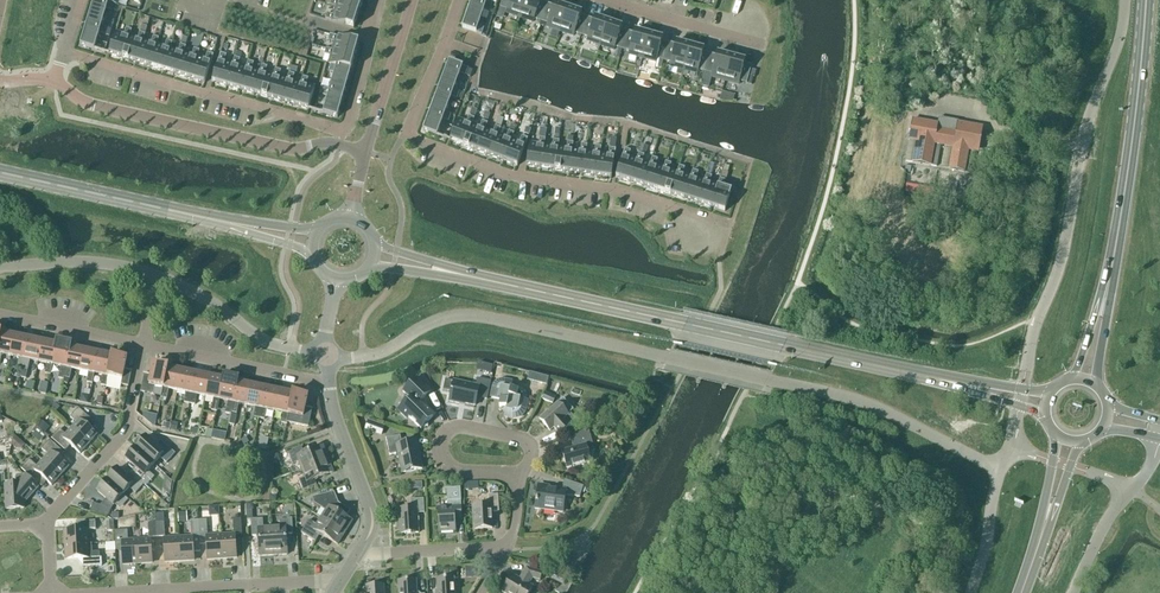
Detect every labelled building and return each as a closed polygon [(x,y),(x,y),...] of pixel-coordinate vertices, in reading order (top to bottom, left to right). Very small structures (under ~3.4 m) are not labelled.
[(116,6),(116,5),(99,0),(94,0),(88,22),(102,26),(107,10),(112,12),(114,5),(116,6)] [(358,15),(363,2),(358,0),(340,0),(339,3),(332,0),(330,6),(337,8),(358,15)] [(470,5),(483,10),(489,12),(492,3),(486,1),(487,0),(472,0),(470,5)] [(526,0),(503,0),(500,8),(507,10),(506,13),(520,17),(526,0)] [(546,8),(539,6),(541,0),(526,0),(520,17),(534,22),(534,20),(541,22),(546,8)] [(560,31),(568,8),(554,3),(552,10),(546,8),(541,22),(547,24),(546,27),(560,31)] [(470,5),(462,29),(481,35),(484,27),(478,25),(483,10),(470,5)] [(325,19),(354,29),(358,15),(337,8),(334,16),(327,14),(325,19)] [(581,36),(586,22),(580,20),(582,13),(568,8),(560,31),(574,36),(575,34),(581,36)] [(600,45),(609,22),(595,17),(592,24),(586,22),(581,36),(588,38),(587,41),(600,45)] [(100,34),(105,35),(107,28),(102,26),(88,22),(80,46),(97,51),(98,50),(95,49),(100,34)] [(622,50),(626,36),(620,34),(622,27),(609,22),(600,45),(614,50),(615,48),(622,50)] [(123,59),(130,38),(132,30),(126,29),(124,36),(116,33),(109,55),(123,59)] [(642,58),(649,35),(635,31),(633,38),(626,36),(622,50),(629,52),(628,54),(642,58)] [(130,38),(123,59),(137,63),(143,42),(145,34),(140,33),(138,40),(130,38)] [(333,51),(355,57),(359,43),(330,35),(328,41),(336,43),(333,51)] [(664,61),(668,47),(661,45),(663,38),(649,35),(642,58),(657,62),(657,60),(664,61)] [(143,42),(137,63),(150,67),(157,46),(159,39),(153,37),(151,44),(143,42)] [(164,71),(170,50),(172,43),(167,41),(165,48),(157,46),(150,67),(164,71)] [(684,70),(690,46),(676,42),(674,49),(668,47),(664,61),(670,63),(670,66),(684,70)] [(184,54),(186,47),(180,45),(178,52),(170,50),(164,71),(177,75),(184,54)] [(705,73),(709,58),(702,56),(704,50),(690,46),(684,70),(698,73),(698,71),(705,73)] [(191,79),(197,58),(200,51),(194,49),(192,56),(184,54),(177,75),(191,79)] [(331,65),(351,71),(355,57),(333,51),(326,49),(324,55),(332,57),(329,65),(331,65)] [(191,79),(205,84),(214,55),(208,53),(205,61),(197,58),(191,79)] [(725,81),(731,57),(717,53),(715,60),(709,58),(705,73),(711,74),(711,77),(725,81)] [(224,63),(226,56),(220,54),(212,83),(226,87),(232,65),(224,63)] [(731,57),(725,81),(739,85),(740,82),(747,84),(751,70),(744,68),(745,61),(731,57)] [(238,67),(240,59),(234,58),(232,65),(226,87),(240,90),(246,69),(238,67)] [(252,71),(254,63),(248,62),(246,69),(240,90),(253,94),(260,73),(252,71)] [(449,62),(440,85),(453,90),(459,75),(465,77),(468,69),(449,62)] [(330,90),(344,94),(351,71),(331,65),(329,72),(335,74),(330,90)] [(253,94),(267,98),(273,77),(265,74),(267,67),(262,66),(260,73),(253,94)] [(267,98),(281,102),(287,81),(279,78),(281,71),(275,69),(273,77),(267,98)] [(281,102),(294,106),(300,85),(292,82),(294,75),(289,73),(287,81),(281,102)] [(300,85),(294,106),(309,110),(315,89),(306,86),(308,79),(303,77),(300,85)] [(440,85),(432,108),(445,113),(450,98),(456,100),(459,92),(453,90),(440,85)] [(320,113),(337,118),(344,94),(330,90),(324,89),(322,96),(328,97),(323,113),(320,113)] [(432,108),(423,131),(447,140),(447,139),(436,135),(442,121),(447,123),(450,115),(445,113),(432,108)] [(472,126),(474,119),(469,117),(466,124),(458,121),(450,141),(450,140),(450,141),(464,147),(472,126)] [(499,117),(495,127),(501,129),(504,120),(499,117)] [(937,167),(941,147),(945,148),(942,168),(949,169),(965,172),(965,168),(973,169),(975,153),(978,154),(983,127),(957,122),(955,132),(937,129),(938,124),(912,119),(908,141),(910,141),(906,162),(937,167)] [(485,131),(488,124),(482,122),(479,129),(472,126),(464,147),(477,152),(485,131)] [(498,136),(501,129),(495,127),(493,134),(485,131),(477,152),(490,157),(498,136)] [(539,138),(545,139),(547,129),(540,128),(539,138)] [(509,132),(506,139),(498,136),(490,157),(504,162),(511,141),(514,134),(509,132)] [(504,162),(517,167),(528,139),(522,137),(519,144),(511,141),(504,162)] [(541,169),(544,147),(545,139),(539,138),(538,146),(530,144),(526,166),(541,169)] [(558,149),(559,141),(553,140),(552,148),(544,147),(541,169),(555,171),(558,149)] [(569,173),(572,151),(573,143),(567,142),(566,150),(558,149),(555,171),(569,173)] [(583,175),(586,153),(587,145),(581,144),(580,152),(572,151),(569,173),(583,175)] [(642,145),(641,145),(640,152),(646,154),(648,147),(642,145)] [(597,177),(600,155),(601,147),(595,147),(594,154),(586,153),(583,175),(597,177)] [(597,177),(611,179),(616,149),(610,149),(608,156),(600,155),(597,177)] [(628,158),(630,151),(625,149),(616,178),(630,182),(636,161),(628,158)] [(642,163),(644,155),(639,154),(636,161),(630,182),(643,186),(650,165),(642,163)] [(655,167),(658,160),(652,158),(650,165),(643,186),(657,191),(663,169),(655,167)] [(669,171),(671,164),(666,162),(663,169),(657,191),(670,195),(677,174),(669,171)] [(682,175),(685,168),(679,166),(677,174),(670,195),(684,199),(690,178),(682,175)] [(696,180),(698,172),(693,171),(690,178),(684,199),(697,203),(704,182),(696,180)] [(709,184),(712,177),(706,175),(704,182),(697,203),(711,207),(717,186),(709,184)] [(723,188),(725,181),(720,179),(717,186),(711,207),(725,212),(731,191),(723,188)] [(907,182),(906,190),(934,193),(935,185),(907,182)] [(15,333),(2,330),(0,337),(0,364),(2,355),(11,356),(15,333)] [(22,369),(29,339),(26,338),(26,335),(15,333),(11,356),(19,358),(17,368),(22,369)] [(38,362),(43,339),(33,337),(32,339),(29,339),(22,369),(20,378),(26,379),(30,360),(38,362)] [(57,345),(56,345),(53,344),(54,341),(43,339),(38,362),(47,364),(45,374),(51,375),(53,365),(52,365),(57,345)] [(71,348),(72,345),(57,342),(56,345),(57,345),(52,365),(53,365),(61,367),(58,379),(64,380),(65,378),(64,378),(71,348)] [(80,371),(85,348),(74,345),(74,348),(71,348),(64,378),(65,378),(70,379),(72,369),(80,371)] [(98,353),(95,353),(96,350),(85,348),(80,371),(89,373),(87,383),(92,384),(95,374),(94,374),(98,353)] [(107,382),(113,354),(99,351),(98,353),(94,374),(95,374),(103,376),(101,386),(106,387),(107,382)] [(107,382),(128,387),(131,372),(124,370),(127,359),(123,359),(124,356),(113,354),(107,382)] [(164,388),(169,365),(158,363),(157,366),(154,365),(151,376),(144,374),(141,392),(154,395),(156,387),(163,388),(164,388)] [(178,391),(182,368),(169,365),(164,388),(163,388),(161,398),(167,399),(169,390),(178,391)] [(189,404),(196,374),(192,373),(193,370),(182,368),(178,391),(186,393),(184,403),(189,404)] [(205,397),(210,374),(200,372),(199,374),(196,374),(189,404),(195,405),(197,395),(205,397)] [(224,380),(223,380),(220,379),(221,376),(210,374),(205,397),(214,399),(211,411),(217,412),(220,400),(219,400),(224,380)] [(238,383),(239,380),(224,377),(223,380),(224,380),(219,400),(220,400),(228,402),(225,414),(231,415),(238,383)] [(428,422),(435,415),(421,401),(431,391),(417,378),(403,392),(410,399),(398,411),(406,419),(408,417),(421,430),(423,427),(428,427),(428,422)] [(547,387),(550,381),(544,378),(539,379),(538,383),(547,387)] [(487,400),(491,382),(477,379),(476,386),(453,382),(446,381),(444,391),(451,392),(449,402),(460,404),(460,403),(475,406),(477,398),(487,400)] [(515,418),(518,417),(521,415),(523,413),(524,410),(526,400),(516,398),(518,391),(511,389),(512,383),(504,382),(502,381),(499,382),(497,384),(495,386),(494,388),(492,398),(501,400),(499,407),(506,409),(504,416),(512,418),(515,418)] [(247,406),(252,383),(246,382),(246,384),(238,383),(231,415),(229,425),(234,426),(239,404),(247,406)] [(259,419),(265,388),(262,388),(263,385),(252,383),(247,406),(256,408),(253,418),(259,419)] [(46,395),(48,385),(40,384),(38,393),(46,395)] [(275,412),(280,389),(270,386),(269,389),(265,388),(259,419),(264,420),(267,410),(275,412)] [(287,423),(294,392),(280,389),(275,412),(283,413),(281,423),(287,425),(288,423),(287,423)] [(287,423),(288,423),(309,427),(312,410),(305,408),(308,397),(304,397),(305,394),(294,392),(287,423)] [(556,397),(545,392),(542,399),(552,404),(556,397)] [(89,396),(81,394),(80,402),(87,404),(89,396)] [(560,435),(576,420),(570,413),(574,410),(563,398),(558,403),(539,420),(550,432),(554,428),(560,435)] [(71,429),(89,445),(97,435),(88,427),(93,421),(78,408),(70,418),(76,423),(71,429)] [(153,413),(146,418),(150,424),(155,426),(157,419),(153,413)] [(44,433),(49,428),(40,420),(35,425),(44,433)] [(382,435),(385,426),(371,421),(368,431),(382,435)] [(171,424),(169,430),(178,432),(179,427),(171,426),(171,424)] [(40,443),(46,436),(36,427),(31,431),(34,433),(32,436),(40,443)] [(80,454),(89,445),(71,429),(66,435),(60,429),(51,439),(66,451),(71,446),(80,454)] [(566,469),(591,462),(590,457),(594,450),(588,429),(573,436),(576,447),(574,449),(566,452),(563,457),(566,469)] [(14,436),(12,444),(13,447),(15,449),(18,451),(21,449),(22,445),(22,444),(14,436)] [(402,444),(400,436),(386,439),(390,456),(396,454),(397,458),(399,458),(402,473),(422,469),(416,441),(402,444)] [(249,443),(245,437),(241,441),(244,446),(249,443)] [(136,449),(154,465),(160,458),(166,464),(175,454),(163,443),(158,449),(146,438),(136,449)] [(42,461),(60,477),(69,467),(59,459),(64,453),(50,440),(42,450),(48,455),(42,461)] [(258,449),(266,451),(268,442),(260,440),(258,449)] [(301,470),(328,460),(323,447),(304,454),(302,448),(288,453),(292,465),(298,462),(301,470)] [(148,472),(154,465),(136,449),(126,460),(138,471),(134,476),(144,485),(146,487),(154,477),(148,472)] [(270,457),(273,464),(280,461),(278,454),(270,457)] [(60,477),(42,461),(37,467),(29,460),(21,469),(37,483),(42,478),(52,486),(60,477)] [(328,460),(301,470),(304,478),(298,480),(303,492),(317,486),(314,480),(333,473),(328,460)] [(134,476),(133,475),(129,480),(117,470),(107,481),(123,495),(129,488),(136,494),(144,485),(134,476)] [(33,494),(39,488),(26,476),(16,477),(17,485),(5,486),(6,510),(24,509),(23,492),(25,492),(27,489),(33,494)] [(580,498),(584,487),(565,480),(561,490),(556,490),(556,492),(548,491),(549,487),(539,486),(538,497),(537,497),(536,498),(537,498),(535,509),(545,511),(547,513),(551,514),(554,512),(562,513),(564,503),(565,496),(579,498),(580,498)] [(113,506),(123,495),(107,481),(97,492),(109,502),(104,507),(93,504),(90,512),(107,518),(113,506)] [(462,520),(461,501),(460,488),(446,489),(447,502),(448,502),(448,508),(438,509),(439,532),(455,531),(455,518),(461,518),(461,520),(462,520)] [(325,511),(321,518),(345,533),(353,522),(346,518),(351,511),(339,504),(334,493),(312,498),(314,504),(325,511)] [(475,530),(492,529),(491,512),(499,512),(498,495),(489,496),(489,506),(473,507),(475,530)] [(400,535),(419,533),(417,514),(425,513),(424,499),(411,500),(411,509),(398,510),(400,535)] [(178,527),(186,527),(186,517),(178,518),(178,527)] [(338,545),(345,533),(321,518),(316,525),(309,521),(301,533),(315,542),(320,534),(338,545)] [(221,536),(222,559),(237,558),(235,536),(242,535),(241,519),(233,520),(234,535),(221,536)] [(273,556),(272,527),(263,528),(263,519),(250,520),(251,537),(258,536),(260,557),(273,556)] [(272,527),(273,556),(287,555),(286,535),(293,535),(292,519),(285,519),(285,520),(280,521),(280,527),(272,527)] [(198,521),(199,535),(208,535),(207,520),(198,521)] [(107,532),(114,531),(113,521),(106,521),(107,532)] [(200,552),(199,535),(198,521),(190,521),(191,538),(178,539),(180,562),(194,561),(194,552),(200,552)] [(65,546),(88,545),(88,530),(96,530),(95,522),(81,523),(81,530),(65,531),(65,546)] [(149,538),(157,538),(156,523),(148,524),(149,538)] [(156,523),(157,538),(165,537),(164,523),(156,523)] [(138,564),(136,541),(128,542),(127,531),(114,531),(115,549),(122,549),(123,565),(138,564)] [(207,560),(222,559),(221,536),(206,537),(207,560)] [(165,562),(180,562),(178,539),(164,540),(165,562)] [(136,541),(138,564),(152,563),(151,540),(136,541)] [(88,545),(65,546),(66,560),(83,560),(83,567),(102,566),(102,558),(89,559),(88,545)] [(542,573),(526,568),(524,576),(525,576),(522,582),(512,576),(503,592),(505,592),(529,592),(532,588),(528,586),(533,579),(540,581),(542,573)] [(454,579),(437,580),(438,592),(455,592),(454,579)] [(416,581),(398,582),(399,592),(417,592),(416,581)]
